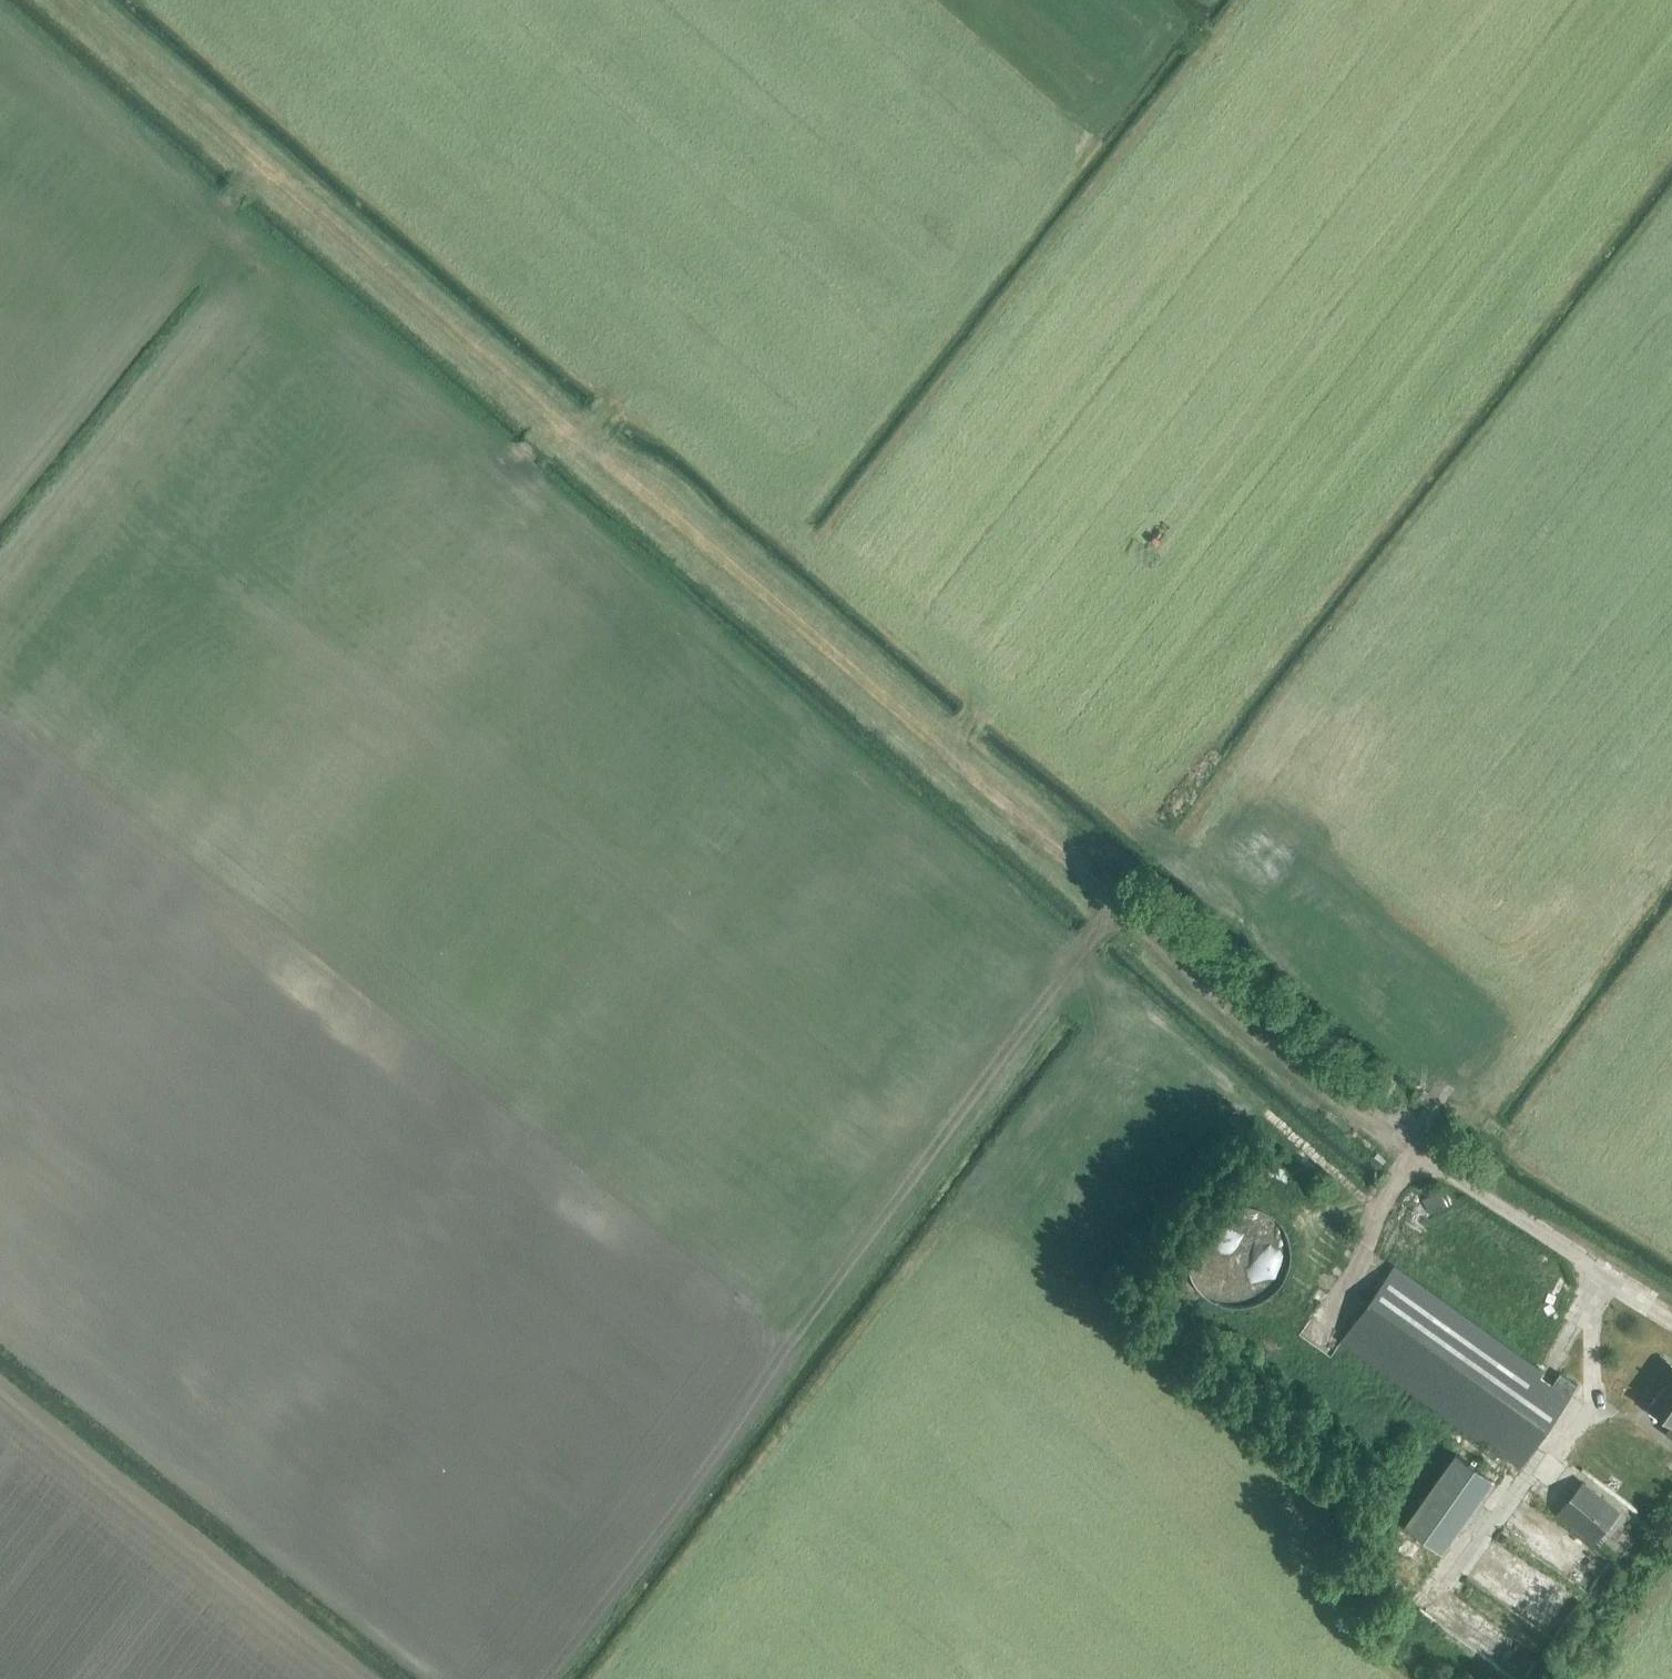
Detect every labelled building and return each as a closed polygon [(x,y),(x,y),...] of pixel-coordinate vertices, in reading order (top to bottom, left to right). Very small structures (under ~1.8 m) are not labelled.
[(1430,1215),(1446,1206),(1437,1190),(1421,1199),(1430,1215)] [(1292,1227),(1215,1205),(1202,1248),(1210,1251),(1203,1272),(1222,1277),(1221,1282),(1239,1287),(1237,1295),(1255,1300),(1259,1285),(1274,1289),(1292,1227)] [(1554,1382),(1400,1272),(1394,1268),(1342,1340),(1519,1467),(1576,1387),(1559,1374),(1554,1382)] [(1668,1359),(1655,1378),(1664,1384),(1647,1407),(1671,1424),(1671,1362),(1668,1359)] [(1470,1459),(1444,1496),(1480,1521),(1506,1485),(1470,1459)] [(1593,1543),(1620,1512),(1583,1480),(1556,1512),(1593,1543)] [(1525,1503),(1510,1522),(1558,1560),(1573,1541),(1525,1503)]
